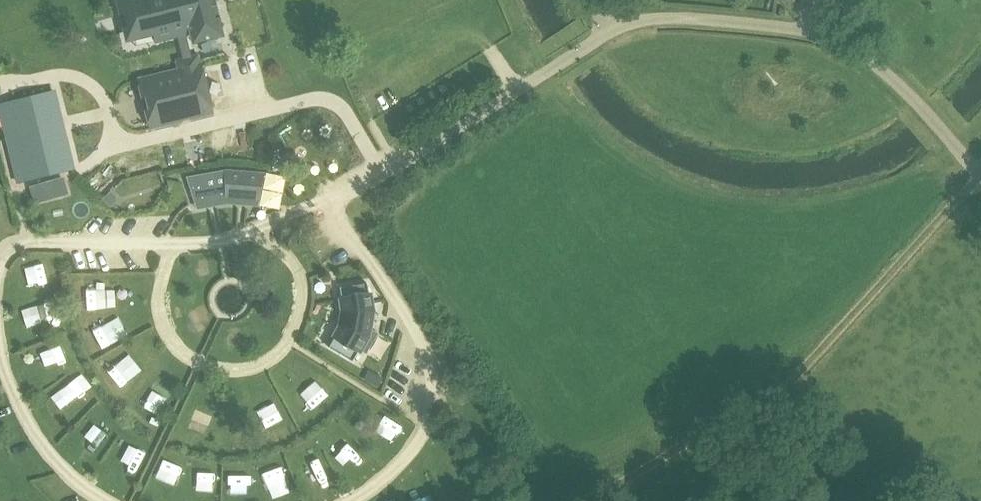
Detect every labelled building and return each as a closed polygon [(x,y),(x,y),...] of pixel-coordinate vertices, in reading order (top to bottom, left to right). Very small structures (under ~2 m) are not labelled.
[(135,51),(193,36),(195,45),(222,38),(212,0),(122,0),(135,51)] [(141,77),(153,127),(213,112),(198,63),(141,77)] [(0,105),(0,116),(17,184),(74,170),(55,91),(0,105)] [(187,175),(197,203),(225,197),(258,200),(264,172),(224,168),(187,175)] [(61,179),(26,189),(31,206),(66,196),(61,179)] [(117,200),(117,196),(111,190),(103,198),(111,206),(117,200)] [(334,338),(328,347),(352,361),(359,350),(366,354),(378,333),(368,327),(372,311),(366,283),(339,287),(343,311),(340,327),(334,338)] [(116,301),(128,326),(156,312),(145,287),(116,301)] [(382,379),(369,371),(364,380),(377,388),(382,379)]
